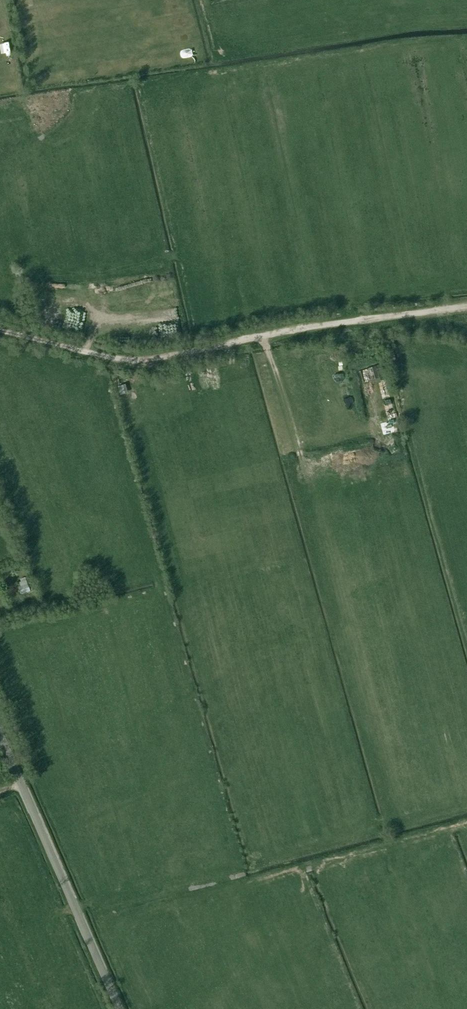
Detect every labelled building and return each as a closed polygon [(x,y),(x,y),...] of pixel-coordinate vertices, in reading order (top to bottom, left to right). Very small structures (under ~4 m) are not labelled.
[(118,387),(121,396),(128,394),(126,385),(118,387)] [(22,586),(18,588),(21,595),(34,590),(31,582),(28,583),(26,577),(21,579),(22,582),(20,582),(22,586)]
